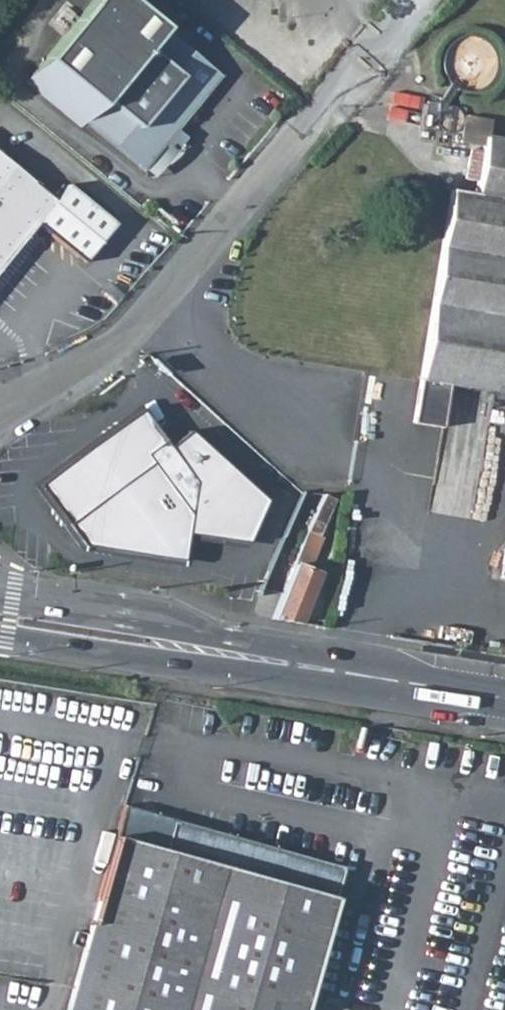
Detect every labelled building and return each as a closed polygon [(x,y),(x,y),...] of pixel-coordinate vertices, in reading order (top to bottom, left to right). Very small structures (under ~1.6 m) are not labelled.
[(220,76),(127,0),(92,0),(25,82),(80,127),(84,122),(142,169),(220,76)] [(486,138),(489,120),(464,115),(465,107),(433,102),(429,129),(461,134),(459,142),(482,146),(474,194),(450,190),(412,424),(442,429),(449,385),(504,394),(504,141),(486,138)] [(54,200),(0,156),(0,267),(36,223),(36,224),(82,262),(113,226),(114,224),(69,187),(67,185),(54,200)] [(149,407),(44,481),(88,543),(188,559),(192,533),(251,543),(274,501),(197,431),(176,445),(149,407)] [(275,608),(271,618),(298,624),(317,575),(308,571),(321,538),(317,536),(334,499),(323,494),(306,532),(282,592),(275,608)] [(240,875),(248,846),(170,824),(161,853),(114,839),(73,983),(65,1009),(300,1009),(331,901),(240,875)] [(240,875),(331,901),(339,873),(248,846),(240,875)]
